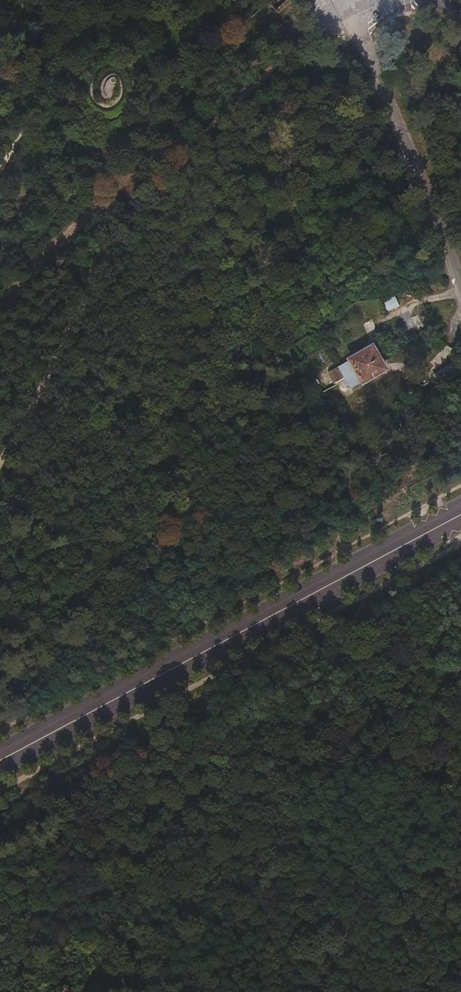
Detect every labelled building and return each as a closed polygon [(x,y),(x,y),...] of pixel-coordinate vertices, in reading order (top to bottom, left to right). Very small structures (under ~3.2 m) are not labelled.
[(387,311),(400,308),(397,297),(384,301),(387,311)] [(346,363),(357,383),(361,381),(362,382),(384,369),(378,358),(372,346),(350,359),(350,360),(346,363)]
